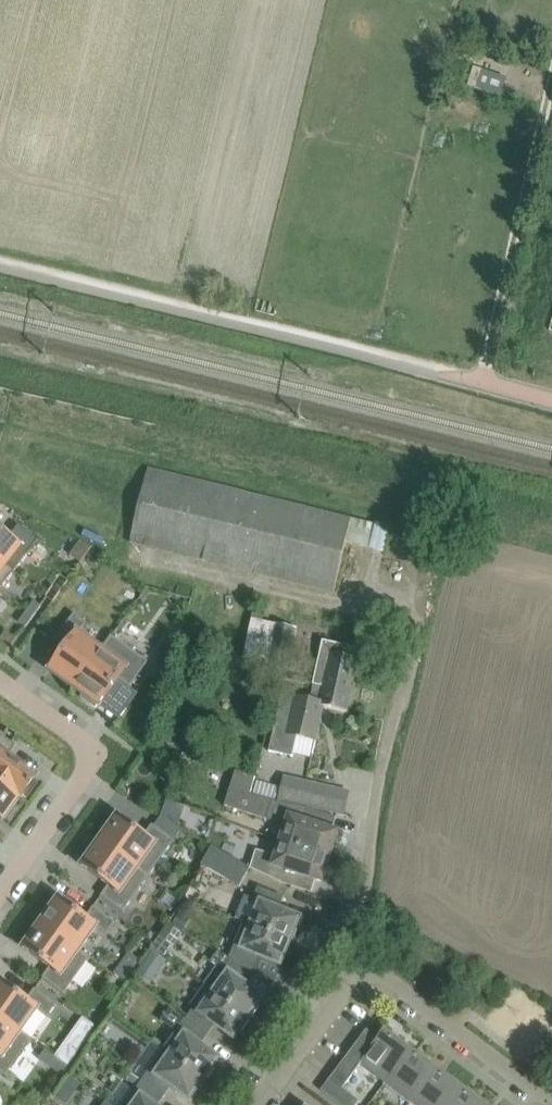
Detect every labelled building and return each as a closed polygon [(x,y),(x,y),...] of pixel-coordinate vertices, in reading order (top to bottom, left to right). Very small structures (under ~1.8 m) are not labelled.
[(352,519),(149,469),(130,543),(334,593),(352,519)] [(14,572),(30,553),(39,541),(19,525),(10,537),(0,530),(0,561),(14,572)] [(14,572),(0,561),(0,591),(14,572)] [(61,592),(69,581),(62,576),(54,587),(61,592)] [(27,612),(34,617),(41,607),(34,602),(27,612)] [(255,611),(253,620),(264,623),(266,614),(255,611)] [(27,612),(19,623),(26,628),(34,617),(27,612)] [(103,651),(102,650),(79,634),(87,623),(74,614),(59,637),(69,644),(50,671),(75,689),(103,651)] [(291,658),(297,630),(264,623),(253,620),(244,659),(289,669),(291,658)] [(112,636),(102,650),(103,651),(75,689),(83,694),(81,698),(96,709),(98,705),(100,706),(119,680),(130,688),(148,662),(112,636)] [(350,659),(353,648),(323,641),(313,685),(314,685),(326,688),(321,707),(347,713),(359,661),(350,659)] [(155,667),(170,677),(172,668),(160,660),(155,667)] [(298,699),(300,690),(283,686),(268,752),(293,758),(298,737),(316,741),(321,718),(319,717),(321,707),(326,688),(314,685),(310,702),(298,699)] [(7,756),(14,745),(0,735),(0,783),(18,796),(18,798),(19,798),(21,795),(25,797),(36,783),(32,780),(34,776),(7,756)] [(236,771),(225,807),(267,820),(286,826),(281,841),(331,857),(339,832),(333,830),(337,818),(308,808),(279,802),(274,801),(272,801),(251,794),(256,778),(236,771)] [(285,777),(279,802),(308,808),(331,814),(336,789),(285,777)] [(0,783),(0,818),(2,819),(18,798),(18,796),(0,783)] [(118,817),(100,842),(149,877),(174,841),(152,825),(145,836),(118,817)] [(322,883),(331,857),(281,841),(276,857),(256,850),(251,869),(250,869),(284,884),(312,893),(316,881),(322,883)] [(123,912),(149,877),(100,842),(94,850),(91,848),(83,859),(87,861),(83,867),(109,886),(101,897),(123,912)] [(212,847),(202,866),(240,888),(250,869),(251,869),(212,847)] [(245,898),(236,920),(244,923),(252,926),(290,942),(291,940),(294,941),(298,930),(296,929),(300,919),(280,911),(285,898),(259,888),(253,901),(245,898)] [(59,899),(42,924),(82,953),(82,952),(99,929),(107,935),(116,923),(94,907),(86,918),(59,899)] [(244,923),(230,958),(255,972),(261,957),(281,965),(285,955),(288,956),(292,945),(290,944),(290,942),(252,926),(244,923)] [(91,958),(82,952),(82,953),(42,924),(24,949),(50,968),(43,979),(65,995),(91,958)] [(183,936),(169,926),(159,940),(173,950),(183,936)] [(216,968),(203,986),(206,987),(249,1018),(250,1016),(252,1018),(259,1008),(257,1006),(263,998),(245,985),(255,972),(230,958),(219,952),(211,964),(216,968)] [(167,963),(153,953),(145,964),(160,974),(167,963)] [(27,1000),(1,981),(0,982),(0,1018),(23,1035),(24,1034),(40,1011),(48,1017),(57,1005),(35,989),(27,1000)] [(194,1009),(186,1020),(209,1036),(216,1025),(234,1038),(240,1029),(243,1031),(250,1021),(247,1019),(249,1018),(206,987),(192,1007),(194,1009)] [(24,1034),(23,1035),(0,1018),(0,1072),(6,1077),(32,1040),(24,1034)] [(82,1018),(70,1036),(84,1046),(96,1028),(82,1018)] [(186,1020),(164,1051),(205,1080),(206,1078),(208,1080),(215,1070),(213,1068),(219,1059),(201,1047),(209,1036),(186,1020)] [(411,1050),(385,1031),(379,1039),(367,1031),(322,1091),(340,1104),(357,1104),(360,1102),(343,1089),(361,1065),(386,1084),(411,1050)] [(410,1102),(436,1068),(411,1050),(386,1084),(410,1102)] [(164,1051),(142,1082),(165,1098),(173,1087),(190,1100),(196,1091),(199,1093),(206,1083),(204,1081),(205,1080),(164,1051)] [(57,1059),(51,1068),(63,1077),(70,1068),(57,1059)] [(461,1087),(436,1068),(410,1102),(415,1104),(447,1104),(461,1087)] [(126,1104),(160,1104),(165,1098),(142,1082),(132,1074),(128,1080),(138,1088),(126,1104)] [(461,1087),(447,1104),(485,1104),(461,1087)]
